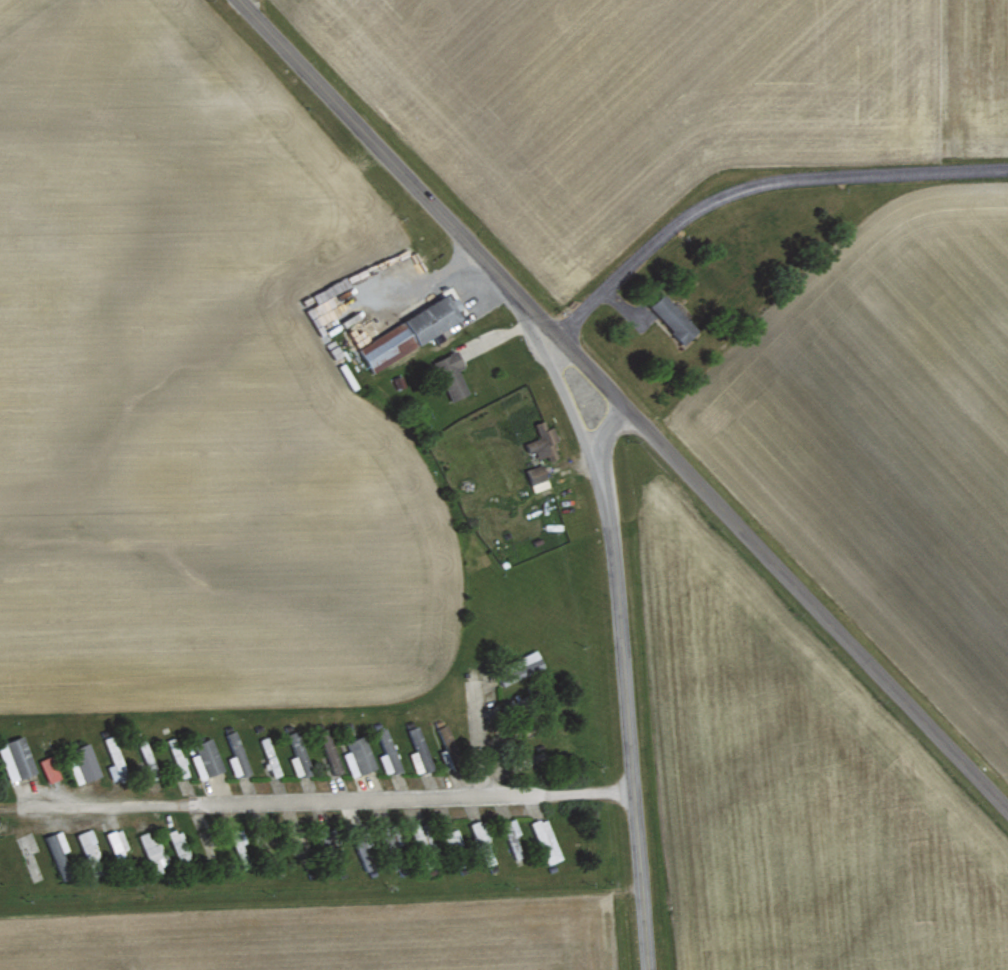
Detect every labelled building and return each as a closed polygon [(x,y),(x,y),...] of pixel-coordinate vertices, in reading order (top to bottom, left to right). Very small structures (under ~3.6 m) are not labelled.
[(339,288),(332,292),(328,283),(312,291),(322,312),(345,301),(339,288)] [(370,370),(462,317),(457,308),(461,306),(455,295),(450,298),(446,291),(429,300),(426,295),(417,300),(422,308),(356,345),(370,370)] [(698,328),(663,291),(648,305),(683,342),(698,328)] [(356,346),(367,341),(359,322),(347,327),(356,346)] [(458,367),(463,365),(457,349),(433,359),(449,400),(468,392),(458,367)] [(538,435),(526,440),(533,460),(551,454),(547,443),(557,439),(552,424),(546,427),(542,418),(533,421),(538,435)] [(525,467),(531,490),(549,485),(542,462),(525,467)] [(544,665),(536,648),(511,660),(514,666),(502,672),(507,681),(502,683),(508,695),(517,691),(513,682),(520,679),(519,677),(544,665)] [(413,772),(430,768),(420,725),(407,728),(412,750),(409,751),(413,772)] [(383,773),(398,769),(386,726),(374,729),(380,752),(378,753),(383,773)] [(225,731),(231,755),(228,756),(233,776),(248,772),(244,760),(241,761),(236,743),(238,742),(234,728),(225,731)] [(293,755),(289,757),(295,777),(311,772),(297,729),(285,732),(293,755)] [(102,737),(111,762),(106,764),(111,779),(126,773),(111,733),(102,737)] [(35,772),(23,734),(0,741),(0,754),(8,780),(35,772)] [(346,750),(343,751),(348,774),(373,768),(364,734),(343,739),(346,750)] [(180,777),(189,773),(174,735),(165,738),(180,777)] [(258,738),(265,757),(268,755),(271,762),(275,761),(266,735),(258,738)] [(197,777),(221,771),(212,737),(192,742),(195,753),(191,754),(197,777)] [(69,759),(74,782),(98,776),(90,742),(70,746),(72,758),(69,759)] [(38,758),(47,781),(60,776),(51,753),(38,758)] [(530,821),(545,864),(561,858),(545,815),(530,821)] [(521,855),(514,834),(519,833),(513,816),(500,820),(513,858),(521,855)] [(488,836),(483,818),(468,822),(473,841),(488,836)] [(116,860),(124,856),(121,849),(128,846),(119,826),(104,832),(116,860)] [(167,832),(181,869),(189,866),(186,857),(190,856),(179,827),(167,832)] [(67,849),(60,829),(42,835),(58,877),(71,872),(63,851),(67,849)] [(149,837),(146,830),(137,833),(151,874),(160,870),(158,865),(167,862),(156,834),(149,837)]
